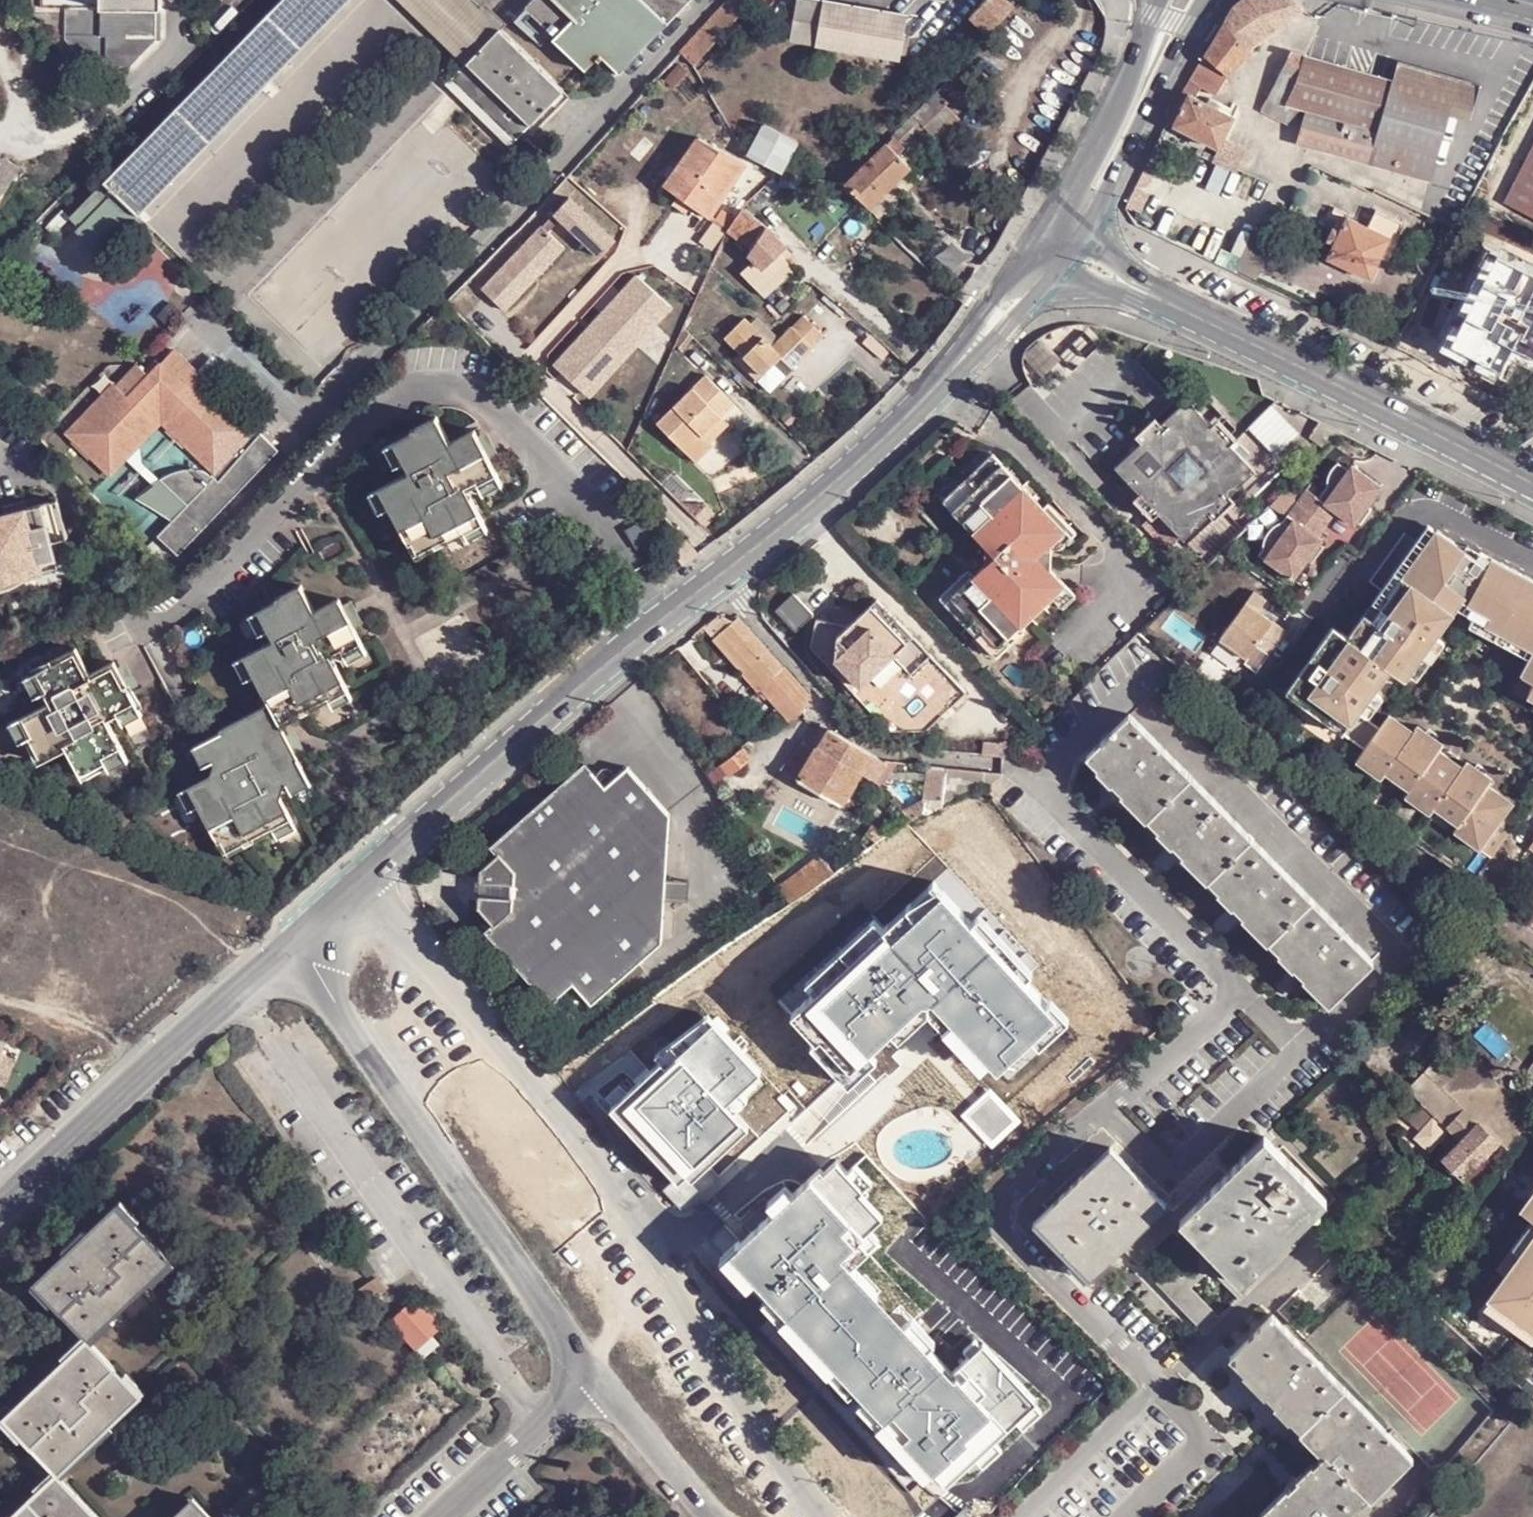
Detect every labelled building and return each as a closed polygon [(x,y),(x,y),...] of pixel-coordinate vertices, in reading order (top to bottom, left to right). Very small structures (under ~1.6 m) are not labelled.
[(161,0),(40,0),(40,5),(66,6),(66,38),(90,65),(130,65),(157,39),(157,7),(161,7),(161,0)] [(139,216),(351,0),(281,0),(103,182),(70,217),(77,225),(83,230),(118,196),(139,216)] [(473,60),(505,25),(478,0),(407,0),(473,60)] [(526,9),(556,38),(554,40),(586,71),(601,56),(620,74),(668,24),(691,0),(535,0),(526,9)] [(680,53),(694,66),(755,0),(729,0),(680,53)] [(823,3),(806,0),(805,0),(798,40),(816,44),(823,3)] [(1015,9),(1006,0),(987,0),(971,17),(989,35),(991,33),(1015,9)] [(1227,21),(1248,50),(1275,28),(1251,0),(1240,0),(1236,4),(1234,7),(1227,21)] [(1275,28),(1301,6),(1294,0),(1251,0),(1275,28)] [(908,18),(823,3),(816,44),(901,59),(908,18)] [(1227,21),(1206,56),(1229,74),(1251,54),(1248,50),(1227,21)] [(505,25),(473,60),(539,122),(572,86),(505,25)] [(1391,80),(1293,50),(1262,111),(1294,126),(1302,109),(1311,111),(1301,144),(1430,182),(1450,115),(1470,118),(1481,86),(1397,61),(1391,80)] [(1206,56),(1192,77),(1203,83),(1222,91),(1229,74),(1206,56)] [(473,60),(461,76),(525,136),(539,122),(473,60)] [(1190,94),(1196,96),(1203,83),(1192,77),(1184,90),(1190,94)] [(1184,90),(1175,105),(1183,109),(1190,94),(1184,90)] [(899,156),(912,143),(929,126),(947,108),(950,105),(938,93),(846,186),(870,210),(911,168),(899,156)] [(1183,109),(1176,125),(1221,148),(1224,140),(1235,118),(1196,96),(1190,94),(1183,109)] [(1175,105),(1168,120),(1176,125),(1183,109),(1175,105)] [(947,108),(929,126),(942,138),(959,120),(947,108)] [(903,125),(889,112),(871,129),(885,142),(903,125)] [(748,156),(782,173),(799,143),(766,125),(748,156)] [(746,164),(698,139),(664,187),(679,198),(708,218),(746,164)] [(1247,151),(1224,140),(1221,148),(1214,163),(1237,174),(1247,151)] [(2,199),(22,165),(1,149),(0,150),(0,198),(2,199)] [(1509,203),(1532,215),(1532,155),(1509,203)] [(1148,160),(1136,184),(1148,189),(1158,166),(1148,160)] [(141,218),(139,216),(118,196),(83,230),(77,225),(74,228),(80,234),(102,256),(141,218)] [(567,201),(482,293),(504,313),(563,250),(546,235),(559,221),(600,258),(613,242),(567,201)] [(845,226),(834,217),(818,203),(798,226),(825,249),(845,226)] [(1398,220),(1368,206),(1360,223),(1342,214),(1345,221),(1328,256),(1371,277),(1398,220)] [(765,224),(743,209),(727,232),(751,250),(769,227),(765,224)] [(839,212),(834,217),(845,226),(825,249),(838,261),(863,233),(839,212)] [(788,247),(769,227),(751,250),(748,254),(754,260),(742,272),(763,295),(792,269),(779,254),(788,247)] [(1511,270),(1510,276),(1493,272),(1489,290),(1483,289),(1476,316),(1499,321),(1497,327),(1526,334),(1532,335),(1532,277),(1511,270)] [(637,278),(556,368),(590,399),(671,309),(637,278)] [(744,358),(765,379),(783,361),(795,372),(827,339),(806,318),(776,350),(747,321),(727,341),(744,358)] [(1526,334),(1524,342),(1532,344),(1532,335),(1526,334)] [(169,358),(205,394),(212,386),(176,352),(169,358)] [(252,483),(281,453),(212,386),(205,394),(169,358),(151,374),(140,363),(119,385),(116,382),(70,431),(113,472),(137,451),(133,446),(156,423),(164,423),(171,423),(194,444),(189,449),(217,474),(239,450),(256,465),(246,477),(252,483)] [(761,383),(765,379),(744,358),(739,362),(761,383)] [(717,450),(715,448),(708,441),(727,422),(724,420),(737,407),(708,379),(660,428),(700,468),(717,450)] [(1155,434),(1122,461),(1187,536),(1262,473),(1197,398),(1164,427),(1160,423),(1151,430),(1155,434)] [(1248,425),(1274,452),(1297,430),(1271,403),(1248,425)] [(408,438),(395,444),(404,462),(411,473),(380,489),(390,508),(417,558),(466,533),(465,530),(482,521),(467,492),(480,485),(498,476),(495,469),(491,461),(479,439),(475,432),(451,445),(438,418),(413,431),(414,434),(408,438)] [(708,441),(715,448),(734,430),(727,422),(708,441)] [(156,423),(133,446),(137,451),(164,423),(156,423)] [(171,423),(164,423),(189,449),(194,444),(171,423)] [(488,434),(479,439),(491,461),(500,456),(488,434)] [(404,462),(395,444),(385,449),(394,467),(404,462)] [(961,581),(944,599),(1005,663),(1023,646),(1019,642),(1029,632),(1050,612),(1054,617),(1064,607),(1077,596),(1073,591),(1059,577),(1061,555),(1062,549),(1078,533),(1052,505),(1047,509),(996,455),(947,501),(989,546),(989,565),(977,576),(966,586),(961,581)] [(1322,502),(1328,507),(1353,476),(1343,468),(1340,470),(1338,472),(1335,476),(1334,479),(1333,482),(1331,486),(1331,492),(1322,502)] [(1310,492),(1300,504),(1324,524),(1333,513),(1356,532),(1359,528),(1370,515),(1386,496),(1357,472),(1353,476),(1328,507),(1322,502),(1310,492)] [(503,486),(498,476),(480,485),(485,495),(503,486)] [(390,508),(380,489),(370,494),(380,512),(390,508)] [(0,513),(0,568),(18,564),(22,575),(56,566),(49,541),(66,537),(56,499),(27,507),(24,499),(2,505),(4,512),(0,513)] [(1295,522),(1264,559),(1291,582),(1307,562),(1320,548),(1323,544),(1314,537),(1324,524),(1300,504),(1289,517),(1295,522)] [(709,507),(681,505),(702,526),(715,514),(709,507)] [(1370,515),(1359,528),(1362,531),(1373,518),(1370,515)] [(1258,555),(1264,559),(1295,522),(1289,517),(1284,523),(1278,525),(1274,528),(1269,532),(1266,536),(1264,541),(1263,549),(1258,555)] [(487,532),(482,521),(465,530),(466,533),(470,540),(487,532)] [(1431,526),(1350,638),(1359,644),(1439,533),(1431,526)] [(1078,533),(1062,549),(1069,556),(1085,540),(1078,533)] [(1297,699),(1369,751),(1361,761),(1385,779),(1389,772),(1414,790),(1410,796),(1433,814),(1437,807),(1461,826),(1458,832),(1482,848),(1511,810),(1515,805),(1490,786),(1495,780),(1470,762),(1465,769),(1442,752),(1447,746),(1423,728),(1417,735),(1393,718),(1383,731),(1362,714),(1364,711),(1378,691),(1394,669),(1408,679),(1411,676),(1439,637),(1459,609),(1478,618),(1532,647),(1532,580),(1505,564),(1498,575),(1478,561),(1439,533),(1359,644),(1350,638),(1345,634),(1297,699)] [(1307,562),(1311,565),(1323,550),(1320,548),(1307,562)] [(1498,575),(1505,564),(1485,553),(1478,561),(1498,575)] [(6,585),(13,583),(20,579),(22,577),(22,575),(18,564),(0,568),(0,586),(6,585)] [(972,570),(961,581),(966,586),(977,576),(972,570)] [(188,789),(198,807),(224,858),(274,833),(272,830),(289,821),(275,791),(287,785),(305,775),(297,760),(286,738),(281,729),(330,703),(328,699),(346,690),(340,678),(331,660),(343,655),(361,645),(354,630),(342,607),(338,601),(315,613),(301,587),(276,600),(277,603),(258,613),(268,631),(273,642),(244,658),(254,677),(268,706),(220,731),(221,734),(202,743),(212,762),(218,774),(188,789)] [(1257,590),(1222,638),(1250,657),(1246,663),(1259,671),(1288,630),(1261,611),(1270,599),(1257,590)] [(792,591),(774,609),(795,630),(813,613),(792,591)] [(1077,596),(1064,607),(1073,617),(1085,605),(1077,596)] [(914,635),(880,597),(850,624),(840,634),(828,624),(829,619),(817,616),(809,646),(855,694),(871,712),(889,730),(927,731),(968,692),(930,653),(912,671),(896,654),(914,635)] [(351,603),(342,607),(354,630),(362,625),(351,603)] [(257,636),(268,631),(258,613),(248,619),(257,636)] [(721,616),(715,621),(723,633),(725,632),(735,623),(734,621),(732,619),(721,616)] [(741,618),(735,623),(725,632),(755,663),(770,650),(741,618)] [(1532,659),(1532,647),(1478,618),(1472,628),(1532,659)] [(850,624),(829,619),(828,624),(840,634),(850,624)] [(1290,695),(1297,699),(1345,634),(1336,629),(1290,695)] [(725,632),(723,633),(720,638),(751,668),(755,663),(725,632)] [(1029,632),(1019,642),(1023,646),(1033,636),(1029,632)] [(930,653),(914,635),(896,654),(912,671),(930,653)] [(1439,637),(1411,676),(1421,684),(1449,646),(1439,637)] [(367,655),(361,645),(343,655),(348,665),(367,655)] [(24,718),(33,736),(46,762),(70,750),(83,776),(108,763),(107,761),(125,752),(109,720),(119,714),(137,704),(130,690),(118,668),(115,661),(91,673),(78,647),(52,660),(54,663),(36,672),(46,691),(52,703),(24,718)] [(784,662),(773,648),(770,650),(755,663),(768,676),(784,662)] [(243,682),(254,677),(244,658),(233,663),(243,682)] [(793,672),(784,662),(768,676),(777,685),(793,672)] [(127,663),(118,668),(130,690),(139,685),(127,663)] [(755,663),(751,668),(763,682),(768,676),(755,663)] [(35,696),(46,691),(36,672),(26,677),(35,696)] [(777,685),(786,698),(803,684),(793,672),(777,685)] [(782,701),(796,718),(808,711),(808,703),(813,696),(803,684),(786,698),(782,701)] [(352,701),(346,690),(328,699),(330,703),(334,710),(352,701)] [(1389,700),(1378,691),(1364,711),(1375,719),(1389,700)] [(855,694),(846,703),(863,720),(871,712),(855,694)] [(143,715),(137,704),(119,714),(125,724),(143,715)] [(1332,1002),(1374,961),(1134,711),(1093,753),(1332,1002)] [(23,741),(33,736),(24,718),(14,724),(23,741)] [(871,754),(829,727),(819,747),(864,769),(871,754)] [(295,734),(286,738),(297,760),(306,755),(295,734)] [(984,745),(981,755),(999,757),(1005,756),(1008,754),(1014,748),(1007,741),(996,745),(984,745)] [(801,780),(817,750),(807,742),(784,772),(801,780)] [(202,767),(212,762),(202,743),(192,749),(202,767)] [(864,769),(819,747),(817,750),(801,780),(846,802),(864,769)] [(722,765),(729,773),(751,757),(745,748),(722,765)] [(107,761),(108,763),(112,770),(130,762),(125,752),(107,761)] [(956,768),(920,765),(920,774),(954,778),(956,768)] [(500,926),(490,936),(554,1006),(577,985),(596,1006),(665,943),(674,817),(630,768),(607,789),(587,766),(497,849),(502,856),(486,871),(484,909),(500,926)] [(956,768),(954,778),(955,779),(971,782),(972,770),(956,768)] [(310,785),(305,775),(287,785),(292,794),(310,785)] [(187,812),(198,807),(188,789),(178,794),(187,812)] [(1511,810),(1482,848),(1494,857),(1523,819),(1511,810)] [(272,830),(274,833),(277,840),(295,831),(289,821),(272,830)] [(878,842),(890,835),(876,825),(868,834),(878,842)] [(832,839),(820,859),(836,875),(855,858),(851,854),(832,839)] [(857,859),(863,856),(854,850),(851,854),(855,858),(857,859)] [(820,859),(780,889),(791,905),(821,885),(836,875),(820,859)] [(932,885),(813,996),(859,1045),(920,988),(989,1061),(1047,1006),(932,885)] [(791,905),(780,889),(760,904),(769,918),(770,917),(791,905)] [(592,1081),(660,1040),(643,1011),(574,1053),(592,1081)] [(719,1029),(640,1102),(697,1163),(744,1120),(733,1109),(765,1079),(719,1029)] [(1456,1040),(1427,1070),(1466,1108),(1481,1122),(1502,1143),(1509,1148),(1532,1117),(1532,1112),(1456,1040)] [(3,1094),(17,1059),(2,1053),(5,1045),(0,1043),(0,1093),(3,1094)] [(1466,1108),(1427,1070),(1410,1087),(1449,1126),(1466,1108)] [(1524,1101),(1532,1110),(1532,1089),(1524,1101)] [(1464,1140),(1481,1122),(1466,1108),(1449,1126),(1464,1140)] [(1467,1178),(1502,1143),(1481,1122),(1464,1140),(1445,1161),(1465,1179),(1467,1178)] [(1266,1135),(1229,1172),(1188,1214),(1247,1273),(1289,1232),(1326,1194),(1266,1135)] [(1125,1246),(1168,1204),(1112,1148),(1035,1222),(1089,1279),(1125,1246)] [(1459,1193),(1469,1183),(1465,1179),(1445,1161),(1434,1171),(1459,1193)] [(802,1163),(718,1241),(953,1493),(1043,1410),(989,1352),(957,1382),(837,1254),(864,1229),(802,1163)] [(1220,1164),(1174,1209),(1184,1219),(1188,1214),(1229,1172),(1220,1164)] [(1469,1205),(1480,1190),(1469,1183),(1459,1193),(1469,1205)] [(1523,1207),(1532,1215),(1532,1193),(1523,1207)] [(93,1341),(123,1311),(99,1284),(126,1260),(149,1288),(178,1260),(126,1202),(42,1285),(93,1341)] [(1174,1209),(1168,1204),(1125,1246),(1194,1313),(1207,1301),(1221,1314),(1251,1286),(1243,1278),(1184,1219),(1174,1209)] [(1188,1214),(1184,1219),(1243,1278),(1247,1273),(1188,1214)] [(1496,1271),(1504,1277),(1532,1238),(1532,1220),(1496,1271)] [(1243,1278),(1251,1286),(1296,1239),(1289,1232),(1247,1273),(1243,1278)] [(1504,1277),(1491,1295),(1532,1327),(1532,1238),(1504,1277)] [(99,1284),(123,1311),(149,1288),(126,1260),(99,1284)] [(1532,1340),(1532,1327),(1491,1295),(1484,1304),(1532,1340)] [(1207,1301),(1194,1313),(1207,1328),(1221,1314),(1207,1301)] [(409,1307),(396,1321),(431,1359),(447,1346),(409,1307)] [(1324,1454),(1364,1497),(1366,1499),(1409,1458),(1273,1311),(1230,1354),(1244,1369),(1324,1454)] [(93,1341),(12,1420),(35,1444),(120,1368),(93,1341)] [(120,1368),(35,1444),(62,1475),(144,1395),(120,1368)] [(1364,1497),(1324,1454),(1260,1516),(1343,1516),(1364,1497)] [(35,1501),(50,1516),(103,1516),(62,1475),(35,1501)] [(16,1516),(50,1516),(35,1501),(16,1516)] [(181,1516),(215,1516),(200,1501),(181,1516)]
